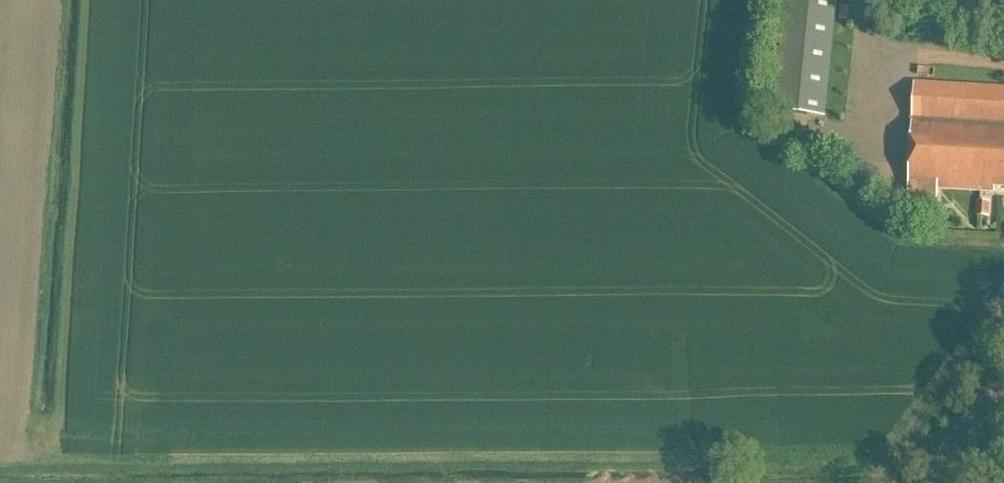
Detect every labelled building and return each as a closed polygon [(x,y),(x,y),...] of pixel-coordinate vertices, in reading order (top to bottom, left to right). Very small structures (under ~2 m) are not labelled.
[(837,6),(838,0),(783,0),(783,1),(773,114),(826,119),(837,6)] [(915,85),(909,203),(937,205),(938,193),(995,196),(995,190),(1003,191),(1003,90),(915,85)] [(975,205),(974,220),(987,221),(987,206),(975,205)]
